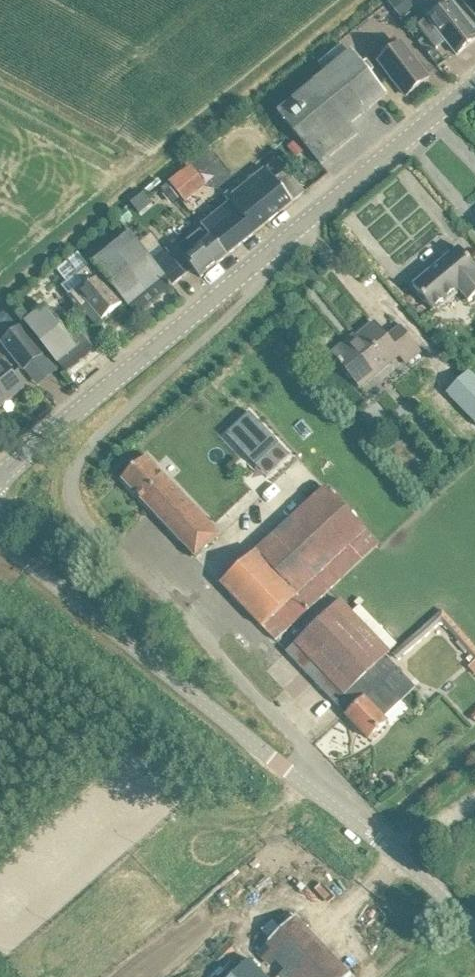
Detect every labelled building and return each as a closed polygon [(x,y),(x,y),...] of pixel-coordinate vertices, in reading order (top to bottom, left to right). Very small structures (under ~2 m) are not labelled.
[(417,12),(432,0),(407,0),(417,12)] [(466,22),(452,4),(430,22),(427,19),(418,27),(437,50),(438,49),(435,46),(444,39),(457,55),(474,40),(474,33),(466,22)] [(402,45),(380,63),(388,74),(394,80),(406,96),(428,78),(415,63),(402,45)] [(346,53),(341,46),(318,64),(324,71),(276,110),(321,164),(358,134),(350,124),(387,94),(350,49),(346,53)] [(226,257),(305,193),(288,172),(278,159),(231,197),(229,194),(225,197),(230,203),(201,226),(204,230),(226,257)] [(182,173),(171,182),(186,201),(197,192),(182,173)] [(165,226),(157,233),(170,248),(178,241),(165,226)] [(201,278),(226,257),(204,230),(178,251),(201,278)] [(142,250),(130,234),(94,263),(136,315),(172,286),(143,250),(142,250)] [(164,251),(154,240),(143,250),(172,286),(187,274),(174,259),(166,250),(164,251)] [(459,248),(413,286),(434,312),(459,291),(469,302),(473,298),(474,300),(474,267),(459,248)] [(95,322),(100,318),(102,320),(122,303),(99,277),(79,293),(88,304),(84,308),(95,322)] [(0,315),(0,330),(1,331),(8,325),(11,329),(20,321),(8,308),(0,315)] [(66,373),(66,372),(85,357),(45,308),(26,324),(66,373)] [(422,354),(395,320),(394,321),(400,329),(387,339),(375,323),(356,339),(358,341),(351,347),(347,342),(333,354),(362,389),(402,355),(409,364),(422,354)] [(24,369),(43,353),(22,327),(3,343),(24,369)] [(89,354),(99,345),(86,330),(76,338),(89,354)] [(1,361),(0,362),(0,407),(23,388),(1,361)] [(250,412),(226,435),(255,466),(279,443),(250,412)] [(196,557),(210,544),(220,534),(146,457),(122,480),(196,557)] [(276,490),(295,472),(282,458),(262,476),(276,490)] [(275,641),(290,627),(377,544),(324,486),(221,584),(275,641)] [(300,638),(286,652),(335,704),(336,704),(345,714),(347,715),(346,716),(348,717),(345,720),(353,728),(355,725),(369,739),(383,725),(388,721),(380,712),(388,704),(411,682),(386,656),(387,655),(392,651),(397,645),(360,607),(355,612),(348,606),(351,602),(345,596),(342,599),(300,638)] [(443,610),(393,654),(398,660),(440,624),(444,624),(474,660),(474,647),(443,610)] [(251,959),(232,976),(267,976),(251,959)] [(345,960),(314,965),(316,976),(347,976),(345,960)]
